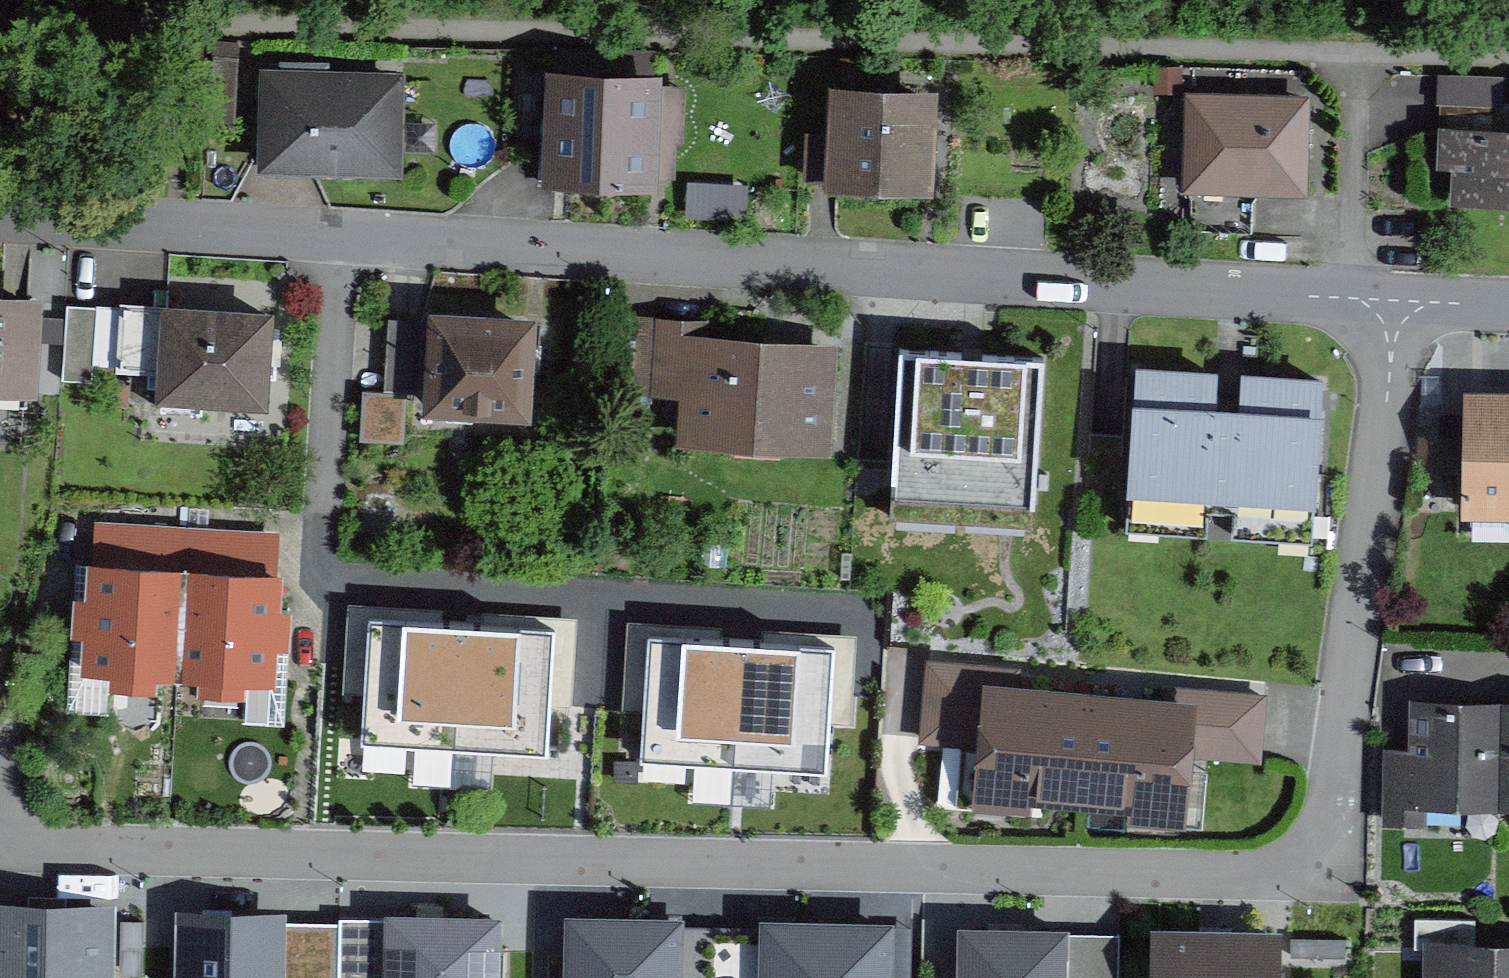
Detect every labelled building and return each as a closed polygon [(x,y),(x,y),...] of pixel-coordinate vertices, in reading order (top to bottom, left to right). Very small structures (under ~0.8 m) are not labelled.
[(397,87),(265,82),(261,169),(393,174),(397,87)] [(678,89),(557,89),(557,183),(667,184),(667,145),(678,145),(678,89)] [(933,101),(836,97),(834,141),(809,140),(807,191),(929,196),(933,101)] [(1307,108),(1190,105),(1188,198),(1304,201),(1307,108)] [(1439,142),(1438,172),(1461,173),(1460,209),(1508,210),(1508,144),(1439,142)] [(0,306),(0,397),(33,398),(37,307),(0,306)] [(264,318),(119,316),(118,376),(156,376),(156,411),(263,413),(264,318)] [(429,318),(424,418),(531,426),(535,324),(429,318)] [(420,327),(388,326),(384,400),(369,400),(366,449),(403,451),(405,402),(416,403),(420,327)] [(712,330),(643,326),(639,393),(684,395),(681,447),(829,454),(834,355),(711,349),(712,330)] [(1043,358),(928,352),(921,479),(1037,485),(1043,358)] [(1214,385),(1143,381),(1136,537),(1315,545),(1322,391),(1247,388),(1245,423),(1212,421),(1214,385)] [(1508,519),(1508,409),(1473,409),(1471,518),(1508,519)] [(182,571),(92,565),(85,671),(175,677),(182,571)] [(280,577),(182,571),(175,677),(273,683),(280,577)] [(452,749),(460,624),(368,618),(360,742),(452,749)] [(460,624),(452,749),(547,755),(555,630),(460,624)] [(733,767),(741,641),(645,636),(638,761),(733,767)] [(741,641),(733,767),(827,773),(834,647),(741,641)] [(978,785),(1075,794),(1084,695),(987,686),(984,729),(978,785)] [(1185,705),(1084,695),(1075,794),(1176,804),(1185,705)] [(1505,713),(1417,712),(1417,771),(1383,770),(1382,836),(1414,837),(1414,814),(1505,814),(1505,713)] [(0,914),(0,977),(105,977),(107,916),(0,914)] [(561,920),(563,977),(706,977),(705,917),(561,920)] [(180,921),(178,977),(340,977),(341,927),(180,921)] [(919,925),(718,925),(718,977),(895,977),(919,977),(919,925)] [(968,934),(967,977),(1060,977),(1061,935),(968,934)] [(1159,939),(1158,977),(1280,977),(1281,943),(1159,939)] [(1427,957),(1427,977),(1508,977),(1508,956),(1427,957)]
